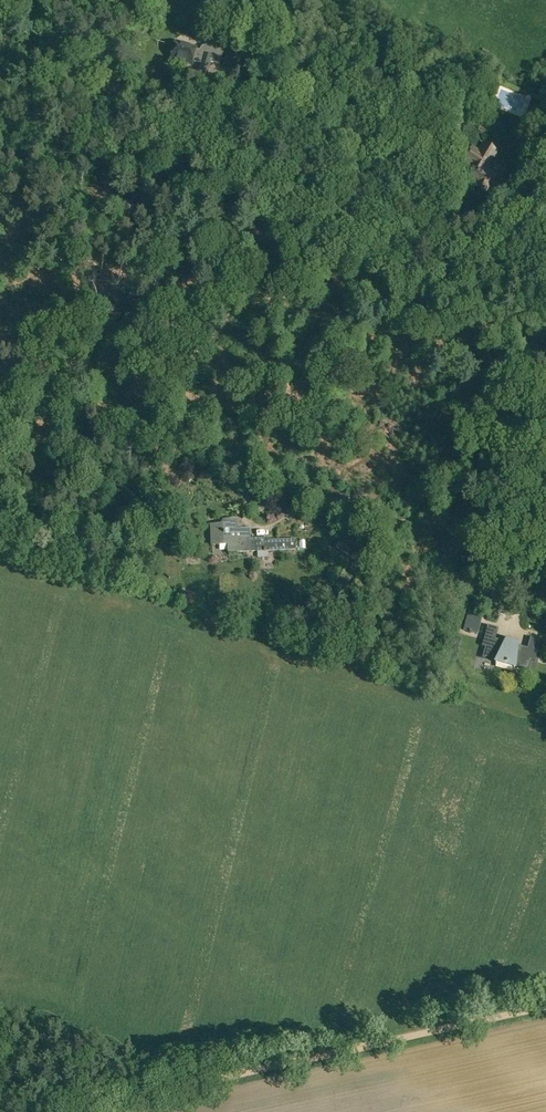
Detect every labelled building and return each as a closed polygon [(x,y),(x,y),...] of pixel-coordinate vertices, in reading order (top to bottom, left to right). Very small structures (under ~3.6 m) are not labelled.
[(350,11),(361,17),(365,10),(347,1),(343,8),(350,11)] [(199,73),(206,75),(210,61),(219,64),(223,51),(205,45),(201,48),(200,51),(196,50),(196,49),(175,42),(170,57),(192,64),(193,60),(201,63),(199,73)] [(240,69),(250,76),(258,63),(249,56),(240,69)] [(531,135),(541,141),(545,133),(535,127),(531,135)] [(476,186),(487,192),(491,186),(495,186),(497,182),(495,179),(497,175),(487,169),(496,152),(483,144),(479,152),(471,148),(464,160),(473,165),(467,175),(471,177),(470,179),(477,184),(476,186)] [(228,544),(229,552),(296,549),(295,540),(269,541),(268,538),(249,539),(249,529),(242,529),(240,531),(237,531),(236,520),(223,521),(224,525),(211,525),(212,545),(228,544)] [(336,547),(359,564),(366,554),(343,538),(336,547)] [(475,579),(478,585),(488,579),(485,573),(475,579)] [(463,631),(477,634),(483,615),(469,611),(463,631)] [(505,664),(531,671),(536,655),(538,655),(540,646),(520,640),(518,646),(506,643),(507,638),(496,635),(496,638),(484,635),(479,652),(491,655),(492,650),(503,653),(503,652),(508,653),(505,664)]
